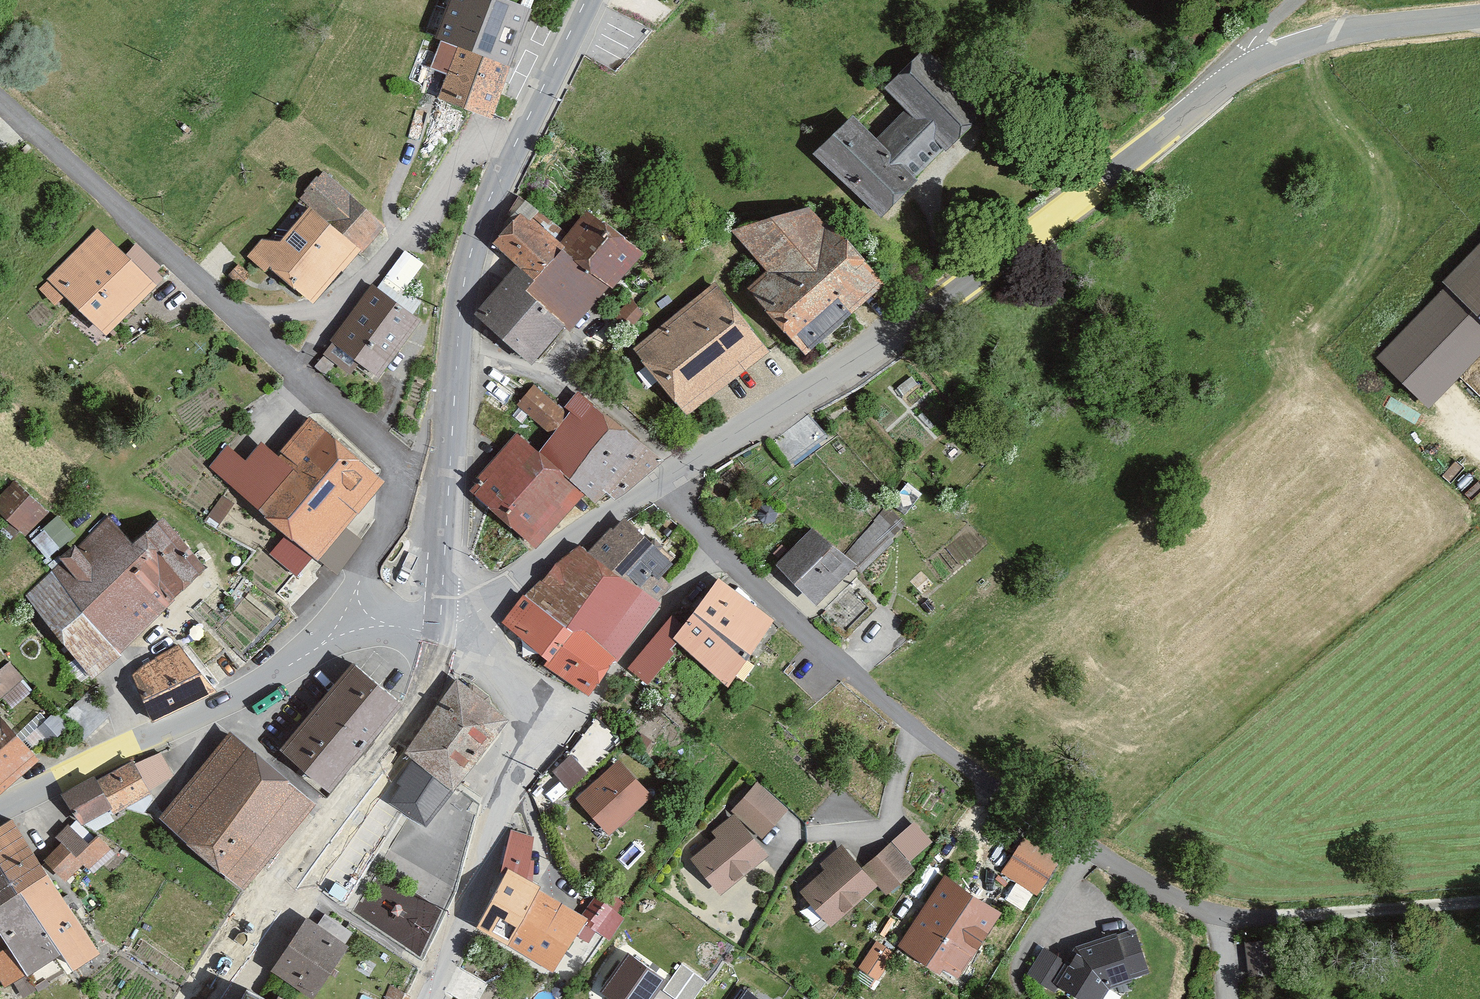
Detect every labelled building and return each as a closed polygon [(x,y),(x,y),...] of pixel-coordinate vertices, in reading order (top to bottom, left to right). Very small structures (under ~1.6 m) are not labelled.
[(435,44),(441,46),(510,73),(533,15),(494,0),(452,0),(435,44)] [(447,77),(438,102),(493,124),(510,73),(441,46),(431,71),(447,77)] [(814,158),(881,221),(919,186),(915,182),(943,154),(946,156),(989,115),(931,50),(886,91),(906,114),(876,142),(853,119),(814,158)] [(325,172),(301,201),(311,210),(361,254),(363,256),(386,229),(325,172)] [(508,218),(514,224),(494,248),(516,270),(535,287),(563,255),(567,251),(560,246),(568,237),(519,199),(508,218)] [(361,254),(311,210),(281,245),(262,241),(247,258),(267,277),(271,273),(314,308),(361,254)] [(810,211),(732,234),(766,276),(748,293),(806,361),(886,289),(829,225),(826,227),(810,211)] [(645,258),(587,212),(568,237),(560,246),(567,251),(563,255),(608,290),(612,293),(645,258)] [(126,257),(99,230),(47,281),(107,339),(165,282),(158,275),(162,269),(137,245),(126,257)] [(1441,286),(1445,290),(1376,360),(1428,413),(1479,360),(1479,246),(1441,286)] [(424,265),(406,252),(388,279),(387,277),(377,289),(413,318),(422,305),(406,291),(424,265)] [(571,334),(608,290),(563,255),(528,296),(566,330),(571,334)] [(252,278),(239,265),(228,278),(239,289),(252,278)] [(535,287),(516,270),(475,318),(532,370),(566,330),(528,296),(535,287)] [(770,355),(716,285),(634,352),(687,420),(770,355)] [(377,289),(374,286),(330,343),(333,345),(324,357),(351,378),(359,368),(377,381),(421,324),(413,318),(377,289)] [(646,315),(633,302),(615,321),(629,333),(646,315)] [(664,464),(579,394),(565,409),(570,415),(569,416),(534,387),(518,408),(553,439),(538,457),(586,499),(596,508),(607,496),(615,504),(664,464)] [(808,415),(773,442),(790,467),(829,438),(808,415)] [(384,487),(310,421),(278,459),(262,445),(246,464),(228,448),(210,469),(284,540),(272,556),(297,580),(314,562),(319,566),(320,564),(338,579),(364,544),(347,531),(384,487)] [(586,499),(538,457),(517,437),(479,480),(481,483),(471,493),(537,553),(586,499)] [(16,482),(0,498),(0,516),(26,539),(49,514),(16,482)] [(234,505),(222,495),(208,517),(221,525),(234,505)] [(905,525),(884,506),(844,558),(857,570),(861,575),(896,542),(893,539),(905,525)] [(32,534),(51,555),(78,532),(60,510),(32,534)] [(109,519),(26,598),(93,685),(208,573),(165,521),(133,550),(109,519)] [(674,570),(625,519),(614,533),(611,529),(589,555),(583,547),(543,583),(524,598),(502,626),(546,666),(543,670),(591,702),(662,606),(658,604),(672,589),(663,582),(674,570)] [(844,558),(813,531),(775,569),(817,609),(857,570),(844,558)] [(775,625),(720,581),(693,620),(685,629),(675,640),(679,644),(730,694),(751,662),(775,625)] [(675,640),(685,629),(671,619),(629,670),(648,689),(675,656),(672,652),(679,644),(675,640)] [(217,695),(178,646),(131,675),(153,727),(217,695)] [(399,695),(354,657),(281,745),(327,783),(399,695)] [(0,673),(0,701),(24,678),(11,663),(0,673)] [(510,711),(458,674),(404,749),(414,756),(397,780),(401,783),(389,800),(425,821),(510,711)] [(56,712),(39,730),(52,746),(71,726),(56,712)] [(574,786),(623,735),(602,716),(553,766),(574,786)] [(40,762),(0,719),(0,799),(40,762)] [(315,795),(232,727),(160,814),(246,883),(315,795)] [(136,760),(133,757),(96,776),(111,803),(114,810),(176,772),(162,750),(136,760)] [(652,790),(620,755),(575,796),(607,831),(652,790)] [(93,771),(61,790),(81,821),(111,803),(96,776),(93,771)] [(788,808),(758,779),(731,808),(735,811),(714,829),(717,835),(690,855),(720,892),(769,851),(761,838),(788,808)] [(12,814),(0,822),(0,924),(28,967),(61,947),(72,965),(101,945),(12,814)] [(61,840),(44,855),(67,877),(82,861),(88,866),(111,846),(97,830),(89,839),(68,821),(56,835),(61,840)] [(534,835),(511,828),(502,867),(505,868),(479,922),(508,937),(505,942),(554,969),(585,919),(588,913),(583,911),(537,884),(541,879),(527,871),(534,835)] [(1060,858),(1023,835),(1002,871),(1036,893),(1060,858)] [(892,841),(865,861),(886,888),(912,868),(892,841)] [(878,882),(843,843),(821,861),(825,866),(801,888),(833,924),(878,882)] [(1003,907),(944,871),(898,943),(940,968),(942,963),(960,974),(1003,907)] [(601,884),(583,911),(588,913),(585,919),(610,938),(627,913),(621,910),(627,902),(601,884)] [(319,919),(307,911),(272,964),(316,993),(348,938),(346,937),(352,928),(325,910),(319,919)] [(1046,946),(1028,975),(1055,992),(1061,983),(1090,998),(1100,998),(1110,984),(1151,974),(1133,928),(1078,945),(1070,958),(1046,946)] [(1286,936),(1245,940),(1249,973),(1291,970),(1286,936)] [(895,951),(878,939),(859,965),(876,978),(895,951)] [(7,941),(0,947),(0,976),(5,983),(26,968),(7,941)] [(629,946),(601,987),(620,998),(646,998),(666,973),(629,946)] [(682,961),(664,989),(680,998),(693,998),(707,979),(682,961)] [(278,991),(276,995),(247,980),(238,998),(295,998),(278,991)] [(382,998),(407,998),(410,990),(389,982),(382,998)] [(747,983),(736,998),(769,998),(747,983)]
